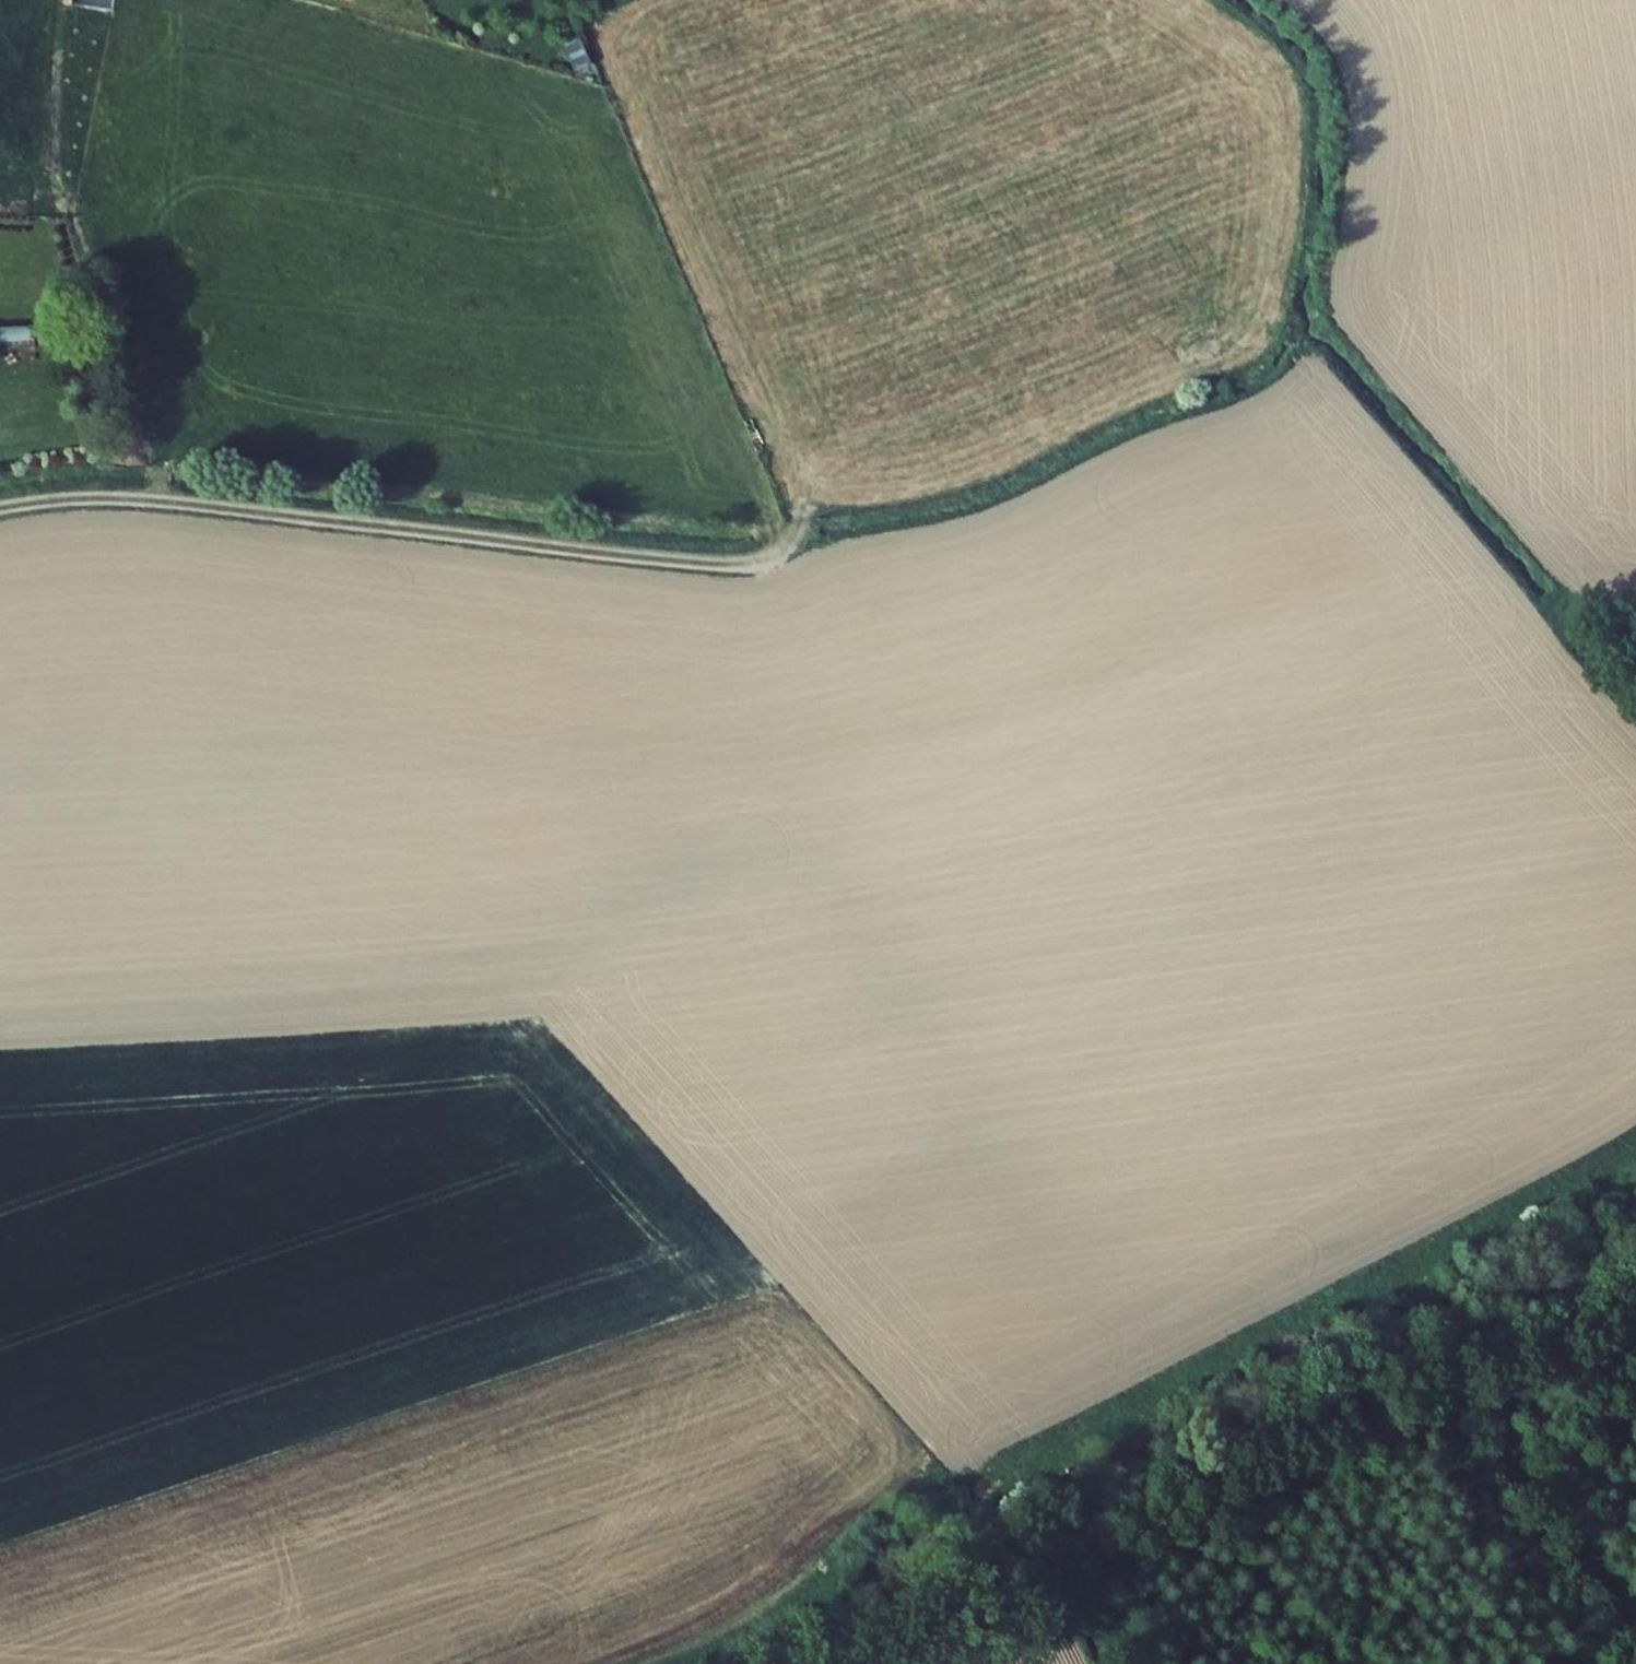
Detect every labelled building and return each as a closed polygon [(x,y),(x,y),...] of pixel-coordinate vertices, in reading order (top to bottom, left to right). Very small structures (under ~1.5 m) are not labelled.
[(0,327),(0,338),(29,339),(29,328),(0,327)]
